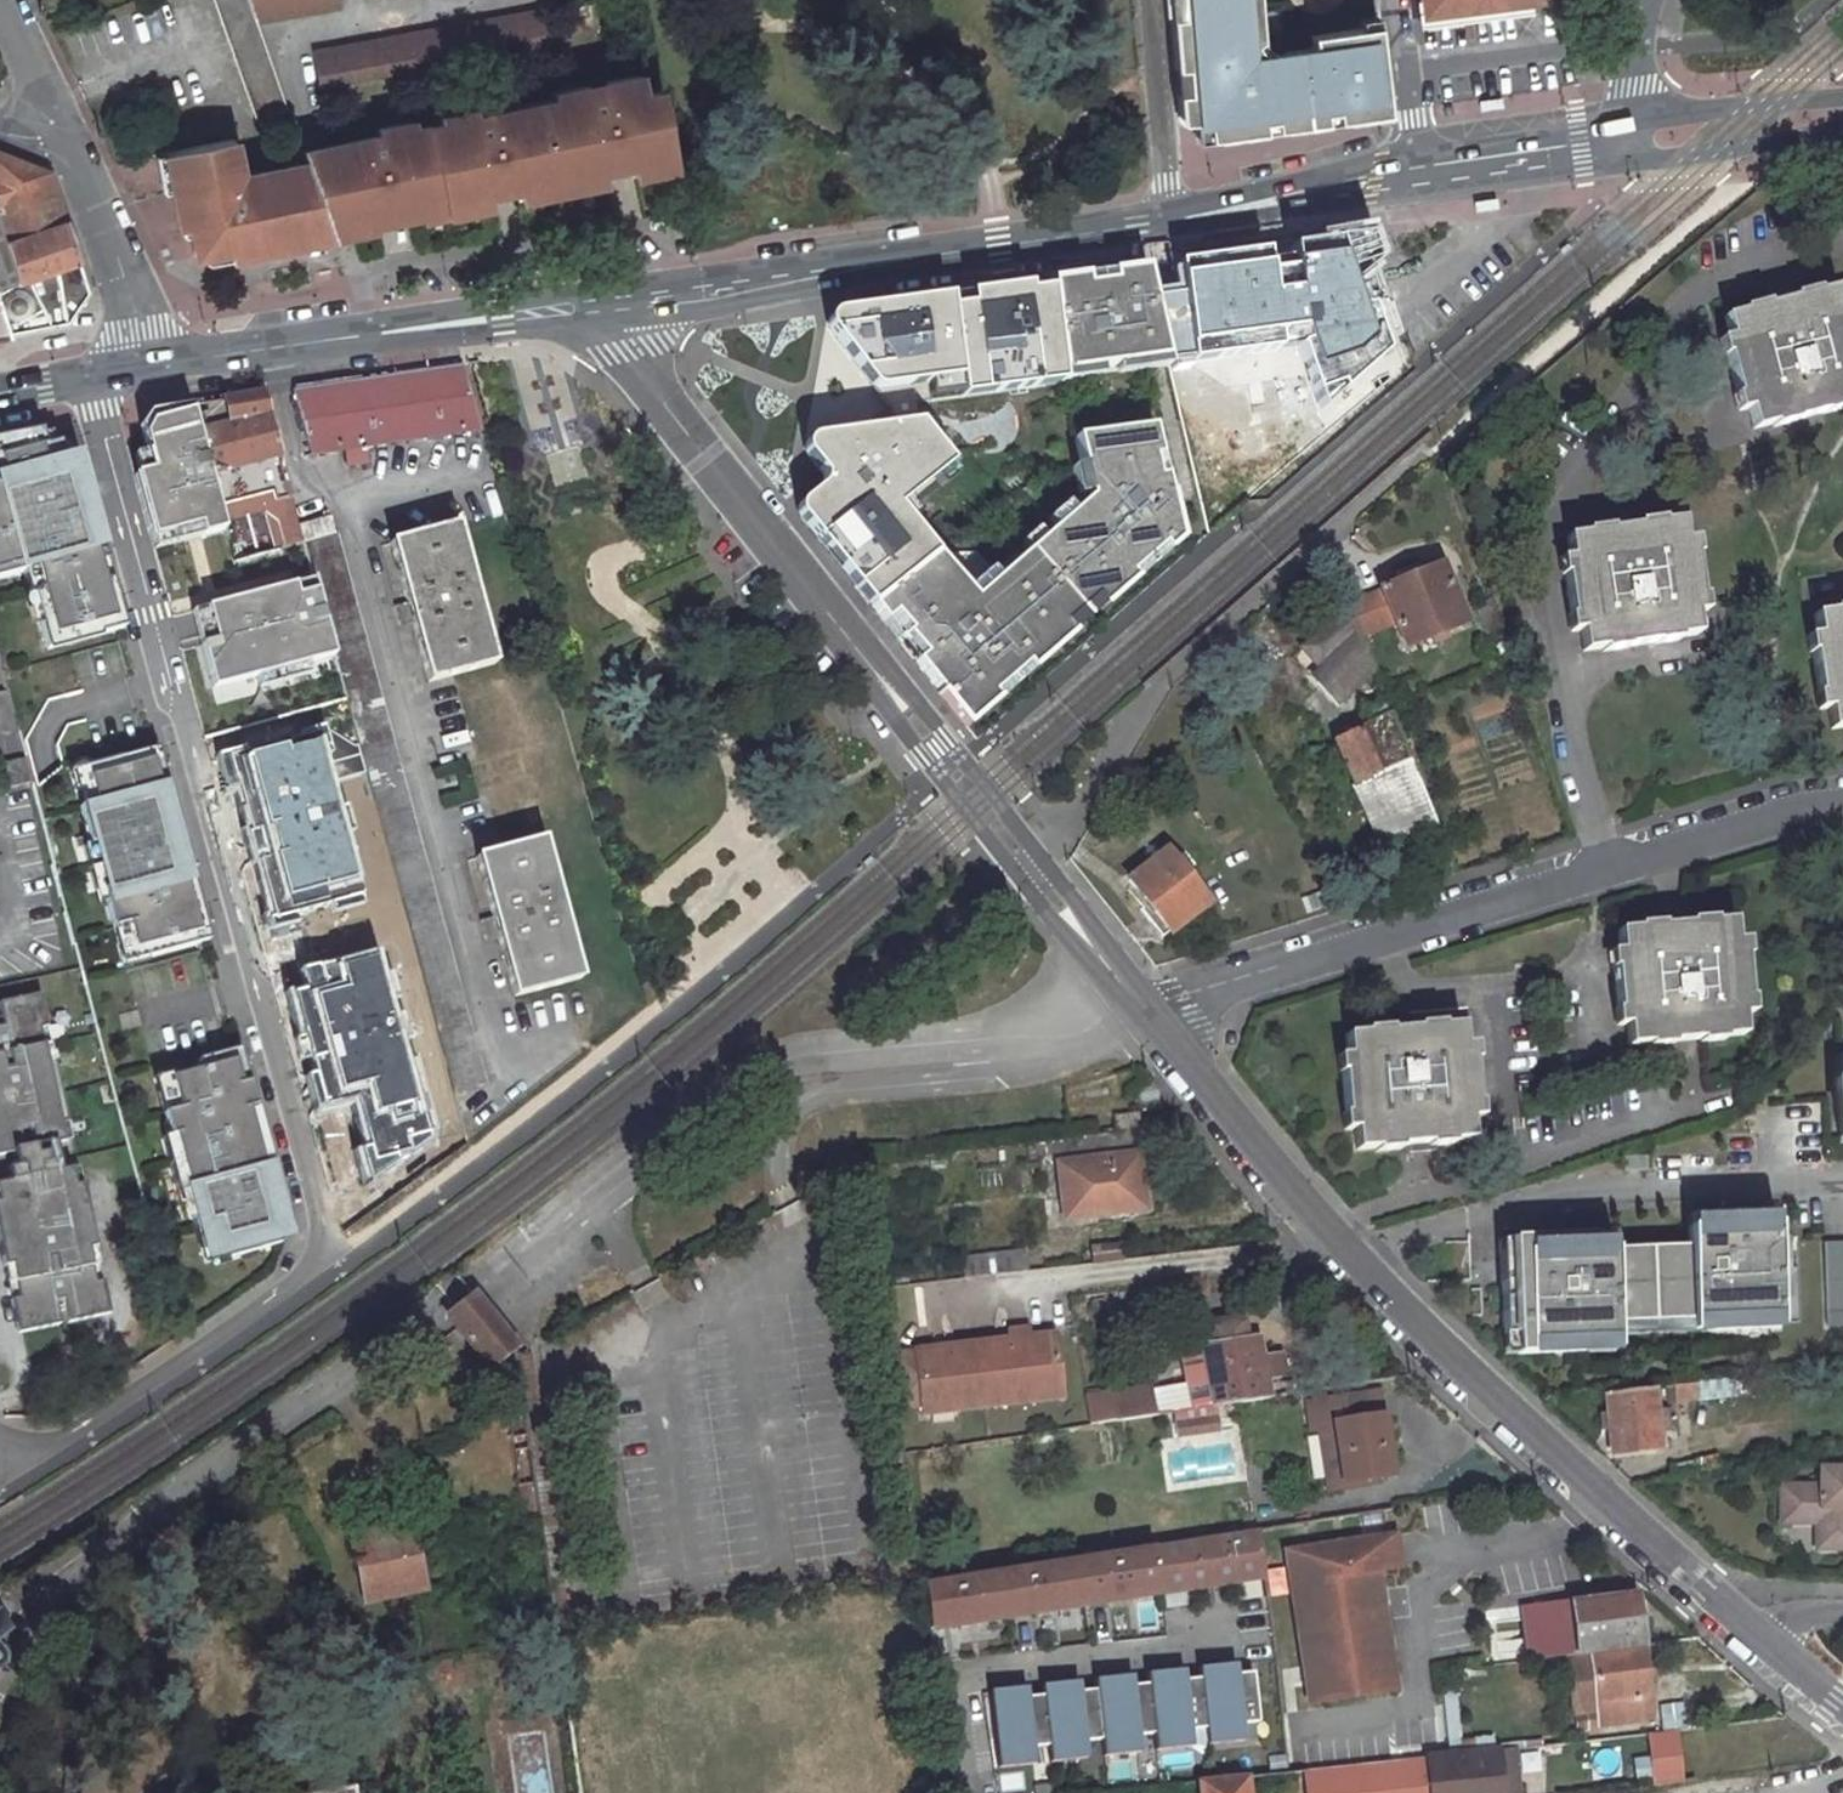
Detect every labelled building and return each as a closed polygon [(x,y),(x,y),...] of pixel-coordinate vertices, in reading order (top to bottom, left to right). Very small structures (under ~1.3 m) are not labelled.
[(259,22),(343,7),(341,0),(251,0),(259,22)] [(1210,137),(1308,122),(1296,49),(1289,49),(1281,55),(1277,49),(1266,56),(1262,36),(1259,0),(1170,0),(1181,120),(1207,118),(1210,137)] [(1323,27),(1349,20),(1347,0),(1320,0),(1323,27)] [(1349,20),(1323,27),(1327,41),(1336,74),(1384,58),(1377,0),(1347,0),(1349,20)] [(1425,12),(1507,0),(1424,0),(1425,12)] [(314,49),(321,86),(553,44),(547,7),(314,49)] [(1307,82),(1336,74),(1327,41),(1297,49),(1307,82)] [(381,134),(304,150),(307,157),(330,225),(375,216),(377,222),(422,213),(421,206),(490,192),(519,186),(604,169),(634,162),(673,154),(661,89),(646,92),(642,73),(607,80),(608,87),(591,91),(590,84),(556,90),(558,98),(479,114),(478,107),(441,114),(443,122),(417,127),(416,120),(380,127),(381,134)] [(173,138),(184,214),(191,213),(197,242),(212,252),(334,236),(330,225),(307,157),(248,165),(240,129),(173,138)] [(42,272),(46,283),(92,290),(54,171),(32,161),(0,149),(0,287),(42,272)] [(673,154),(634,162),(636,173),(675,166),(673,154)] [(604,169),(519,186),(521,197),(606,180),(604,169)] [(490,192),(421,206),(422,213),(423,217),(492,203),(490,192)] [(375,216),(330,225),(334,236),(377,227),(377,222),(375,216)] [(1361,239),(1283,249),(1325,364),(1329,363),(1344,358),(1328,305),(1359,301),(1372,336),(1363,339),(1376,369),(1401,358),(1361,239)] [(1266,421),(1209,459),(1252,507),(1310,455),(1307,448),(1349,417),(1329,363),(1325,364),(1283,249),(1171,265),(1185,355),(1191,361),(1199,363),(1217,359),(1215,351),(1235,347),(1236,356),(1255,390),(1279,381),(1287,407),(1266,421)] [(0,287),(0,300),(12,335),(73,324),(92,290),(46,283),(42,272),(0,287)] [(1149,272),(1129,275),(1137,330),(1143,329),(1148,362),(1166,359),(1169,359),(1149,272)] [(1128,274),(1050,285),(1063,375),(1148,362),(1143,329),(1137,330),(1128,274)] [(1037,370),(1061,367),(1050,285),(970,297),(834,317),(829,324),(829,331),(871,386),(874,386),(883,392),(892,391),(1002,375),(1027,372),(1029,381),(1019,382),(1020,392),(1040,389),(1037,370)] [(1829,298),(1828,292),(1805,297),(1805,302),(1788,304),(1777,306),(1776,302),(1753,304),(1753,309),(1733,312),(1736,332),(1728,333),(1739,408),(1747,407),(1750,429),(1768,426),(1769,431),(1792,427),(1792,422),(1822,417),(1823,422),(1842,419),(1842,296),(1829,298)] [(12,335),(0,300),(0,337),(12,335)] [(1235,347),(1215,351),(1217,359),(1236,356),(1235,347)] [(1401,358),(1376,369),(1381,382),(1403,363),(1401,358)] [(462,365),(294,390),(312,458),(481,431),(462,365)] [(1029,381),(1027,372),(1002,375),(892,391),(883,392),(874,386),(871,386),(894,416),(896,430),(872,434),(896,443),(930,437),(922,427),(919,406),(1020,392),(1019,382),(1029,381)] [(1279,381),(1255,390),(1266,421),(1287,407),(1279,381)] [(280,462),(262,396),(222,402),(204,405),(206,413),(200,414),(205,436),(198,437),(210,480),(280,462)] [(939,558),(875,609),(901,642),(911,634),(916,640),(912,642),(926,659),(919,665),(969,729),(1000,701),(995,696),(1030,667),(1034,672),(1076,636),(1068,627),(1098,601),(1105,610),(1137,582),(1132,576),(1165,547),(1170,552),(1182,542),(1154,428),(1077,439),(1092,499),(977,600),(939,558)] [(804,521),(875,609),(939,558),(901,509),(954,467),(930,437),(896,443),(872,434),(817,441),(811,444),(808,448),(809,456),(824,476),(826,484),(822,492),(805,506),(801,512),(801,516),(804,521)] [(193,437),(141,451),(166,546),(218,532),(193,437)] [(39,578),(50,619),(42,621),(51,657),(128,637),(111,570),(102,572),(96,546),(103,544),(91,500),(77,504),(63,452),(49,455),(45,438),(0,449),(0,588),(39,578)] [(1683,638),(1683,634),(1702,631),(1699,609),(1707,608),(1694,533),(1685,535),(1682,516),(1663,520),(1663,514),(1637,519),(1637,524),(1611,528),(1611,524),(1586,528),(1587,534),(1568,536),(1571,554),(1562,555),(1563,562),(1575,631),(1583,630),(1586,652),(1608,647),(1609,651),(1630,648),(1629,644),(1646,641),(1657,639),(1658,642),(1683,638)] [(374,802),(453,1094),(486,1084),(344,566),(336,536),(333,537),(328,518),(298,526),(303,543),(363,761),(374,802)] [(298,526),(227,545),(232,562),(280,549),(303,543),(298,526)] [(412,623),(428,686),(496,667),(458,527),(390,544),(407,605),(395,608),(398,622),(402,621),(403,625),(412,623)] [(280,549),(232,562),(239,588),(286,576),(280,549)] [(1401,573),(1342,596),(1346,606),(1353,623),(1389,608),(1402,641),(1460,618),(1437,559),(1401,573)] [(287,677),(281,656),(299,650),(288,610),(296,608),(288,584),(211,605),(216,631),(225,629),(236,669),(250,666),(255,686),(287,677)] [(1321,630),(1303,647),(1320,666),(1310,673),(1336,702),(1372,670),(1353,623),(1346,606),(1321,630)] [(1828,612),(1829,619),(1809,620),(1812,640),(1804,641),(1814,717),(1822,715),(1825,737),(1842,734),(1842,610),(1828,612)] [(1389,713),(1322,742),(1380,865),(1404,856),(1416,888),(1454,876),(1389,713)] [(277,720),(237,729),(247,762),(231,767),(250,835),(257,833),(297,823),(277,756),(286,753),(277,720)] [(175,806),(160,753),(89,772),(98,807),(83,812),(93,849),(97,848),(109,894),(106,894),(116,933),(131,928),(140,964),(213,944),(189,858),(181,860),(167,808),(175,806)] [(363,761),(342,768),(353,807),(374,802),(363,761)] [(30,763),(5,768),(12,794),(36,788),(30,763)] [(297,823),(257,833),(277,906),(284,932),(347,916),(338,885),(322,889),(303,821),(297,823)] [(543,843),(475,862),(490,920),(480,923),(483,935),(486,935),(488,942),(497,939),(513,1001),(579,981),(543,843)] [(1166,851),(1129,879),(1134,886),(1129,890),(1143,907),(1140,909),(1161,939),(1208,903),(1166,851)] [(1639,938),(1619,938),(1621,958),(1615,958),(1619,1034),(1628,1034),(1628,1052),(1649,1051),(1649,1057),(1675,1055),(1675,1051),(1701,1049),(1702,1053),(1727,1052),(1727,1047),(1744,1046),(1743,1026),(1752,1025),(1746,947),(1737,947),(1735,930),(1716,931),(1715,925),(1689,927),(1690,933),(1679,934),(1664,935),(1663,929),(1639,931),(1639,938)] [(12,1322),(46,1315),(43,1302),(50,1300),(53,1313),(87,1306),(53,1151),(62,1148),(26,984),(0,990),(0,1267),(12,1322)] [(367,1003),(314,1018),(318,1033),(312,1035),(329,1098),(378,1085),(369,1048),(377,1045),(367,1003)] [(1396,1158),(1395,1153),(1427,1152),(1427,1157),(1450,1155),(1450,1151),(1470,1150),(1469,1126),(1476,1126),(1474,1053),(1463,1054),(1463,1034),(1443,1035),(1443,1030),(1418,1031),(1418,1036),(1404,1037),(1392,1037),(1392,1032),(1368,1033),(1369,1039),(1348,1040),(1349,1059),(1340,1060),(1345,1134),(1355,1134),(1355,1155),(1375,1154),(1376,1159),(1396,1158)] [(188,1196),(198,1234),(213,1230),(222,1263),(283,1246),(279,1231),(290,1228),(275,1173),(268,1175),(262,1154),(256,1131),(263,1129),(242,1052),(201,1063),(203,1069),(172,1077),(182,1113),(166,1117),(172,1140),(176,1139),(192,1195),(188,1196)] [(1834,1079),(1837,1132),(1842,1131),(1842,1078),(1834,1079)] [(1118,1115),(1120,1132),(1144,1129),(1142,1112),(1118,1115)] [(1130,1131),(1036,1143),(1038,1160),(1058,1158),(1059,1167),(1108,1162),(1107,1152),(1131,1149),(1130,1131)] [(1036,1143),(1026,1144),(1028,1161),(1038,1160),(1036,1143)] [(96,1304),(62,1148),(53,1151),(87,1306),(96,1304)] [(1108,1162),(1059,1167),(1065,1220),(1139,1211),(1136,1186),(1132,1159),(1108,1162)] [(1546,1238),(1497,1240),(1501,1335),(1513,1335),(1514,1355),(1582,1352),(1581,1340),(1615,1339),(1615,1335),(1614,1324),(1689,1321),(1690,1332),(1778,1329),(1773,1213),(1696,1215),(1696,1228),(1685,1229),(1685,1247),(1592,1250),(1591,1236),(1546,1238)] [(1821,1243),(1825,1327),(1842,1326),(1842,1242),(1821,1243)] [(1019,1254),(998,1257),(1002,1276),(1021,1273),(1019,1254)] [(998,1257),(966,1260),(968,1280),(1002,1276),(998,1257)] [(5,1323),(12,1322),(0,1267),(0,1300),(5,1323)] [(477,1298),(450,1319),(490,1369),(517,1347),(477,1298)] [(1086,1427),(1265,1399),(1262,1378),(1280,1375),(1279,1365),(1277,1354),(1257,1357),(1254,1337),(1241,1339),(1238,1320),(1213,1324),(1209,1328),(1195,1331),(1198,1348),(1196,1348),(1198,1356),(1183,1358),(1185,1366),(1178,1368),(1180,1384),(1145,1389),(1144,1387),(1082,1396),(1086,1427)] [(1614,1324),(1615,1335),(1690,1332),(1689,1321),(1614,1324)] [(1012,1330),(1004,1331),(1005,1338),(1022,1335),(1021,1328),(1012,1330)] [(1005,1338),(971,1343),(980,1404),(1005,1400),(1003,1386),(1056,1378),(1048,1331),(1022,1335),(1005,1338)] [(935,1349),(890,1356),(897,1408),(918,1404),(918,1406),(954,1400),(955,1408),(980,1404),(971,1343),(935,1349)] [(1178,1368),(1185,1366),(1183,1358),(1176,1359),(1178,1368)] [(1005,1400),(1058,1392),(1056,1378),(1003,1386),(1005,1400)] [(1629,1392),(1605,1394),(1611,1432),(1614,1459),(1662,1452),(1659,1433),(1670,1431),(1666,1405),(1656,1406),(1654,1388),(1629,1392)] [(1374,1393),(1315,1402),(1318,1427),(1330,1427),(1339,1484),(1387,1478),(1381,1434),(1374,1393)] [(920,1416),(955,1411),(955,1408),(954,1400),(918,1406),(920,1416)] [(525,1413),(504,1417),(529,1579),(548,1576),(525,1413)] [(1176,1423),(1178,1435),(1218,1429),(1216,1417),(1176,1423)] [(1781,1515),(1800,1515),(1799,1524),(1816,1524),(1815,1550),(1837,1550),(1842,1550),(1842,1471),(1821,1472),(1821,1489),(1781,1488),(1781,1515)] [(1781,1515),(1781,1524),(1799,1524),(1800,1515),(1781,1515)] [(410,1529),(353,1538),(364,1603),(423,1593),(410,1529)] [(1263,1576),(1256,1531),(1201,1540),(1208,1584),(1263,1576)] [(1395,1569),(1391,1536),(1371,1538),(1376,1571),(1395,1569)] [(1285,1550),(1297,1637),(1383,1626),(1379,1597),(1376,1571),(1371,1538),(1285,1550)] [(1150,1548),(1157,1593),(1208,1584),(1201,1540),(1150,1548)] [(1075,1559),(1082,1605),(1157,1593),(1150,1548),(1075,1559)] [(998,1571),(1006,1617),(1082,1605),(1075,1559),(998,1571)] [(1006,1617),(998,1571),(922,1583),(929,1629),(1006,1617)] [(1632,1592),(1523,1608),(1531,1661),(1588,1655),(1596,1720),(1647,1713),(1644,1688),(1635,1622),(1632,1592)] [(1383,1626),(1297,1637),(1306,1703),(1392,1691),(1383,1626)] [(1197,1677),(1203,1727),(1205,1744),(1242,1740),(1240,1723),(1256,1721),(1250,1671),(1217,1675),(1216,1665),(1196,1667),(1197,1677)] [(1144,1673),(1145,1683),(1151,1733),(1153,1750),(1190,1746),(1188,1729),(1203,1727),(1197,1677),(1164,1681),(1163,1671),(1144,1673)] [(1093,1689),(1099,1740),(1101,1756),(1138,1752),(1137,1735),(1151,1733),(1145,1683),(1113,1687),(1112,1677),(1092,1679),(1093,1689)] [(1039,1685),(1040,1696),(1046,1746),(1048,1762),(1085,1758),(1083,1741),(1099,1740),(1093,1689),(1059,1694),(1058,1683),(1039,1685)] [(1046,1746),(1040,1696),(1007,1700),(1006,1689),(987,1691),(996,1768),(1033,1764),(1031,1747),(1046,1746)] [(1461,1743),(1457,1692),(1441,1694),(1444,1744),(1461,1743)] [(1659,1703),(1661,1728),(1685,1726),(1683,1701),(1659,1703)] [(1677,1735),(1650,1738),(1655,1787),(1682,1784),(1677,1735)] [(1516,1751),(1500,1754),(1503,1787),(1519,1786),(1516,1751)] [(1308,1792),(1520,1792),(1519,1786),(1503,1787),(1500,1754),(1448,1759),(1306,1774),(1308,1792)] [(1201,1785),(1202,1792),(1251,1792),(1249,1779),(1201,1785)]
